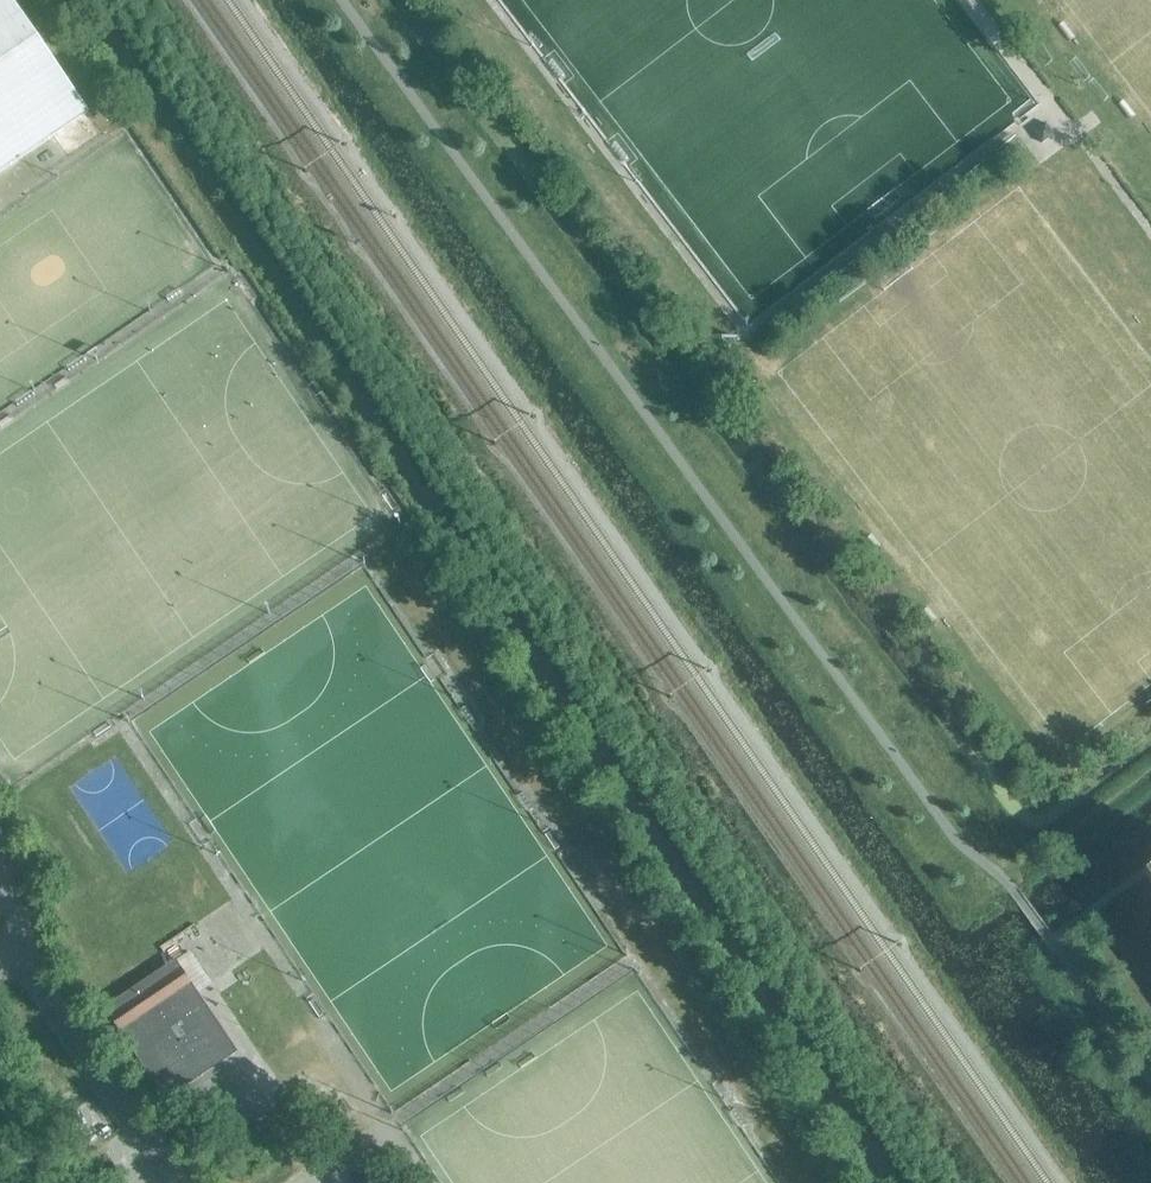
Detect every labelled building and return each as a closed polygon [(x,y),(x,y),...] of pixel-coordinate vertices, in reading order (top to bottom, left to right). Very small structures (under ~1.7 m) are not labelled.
[(90,111),(15,0),(0,0),(0,172),(90,111)] [(1045,122),(1033,131),(1042,142),(1053,134),(1045,122)] [(111,1007),(139,1049),(167,1090),(229,1048),(174,966),(111,1007)]
